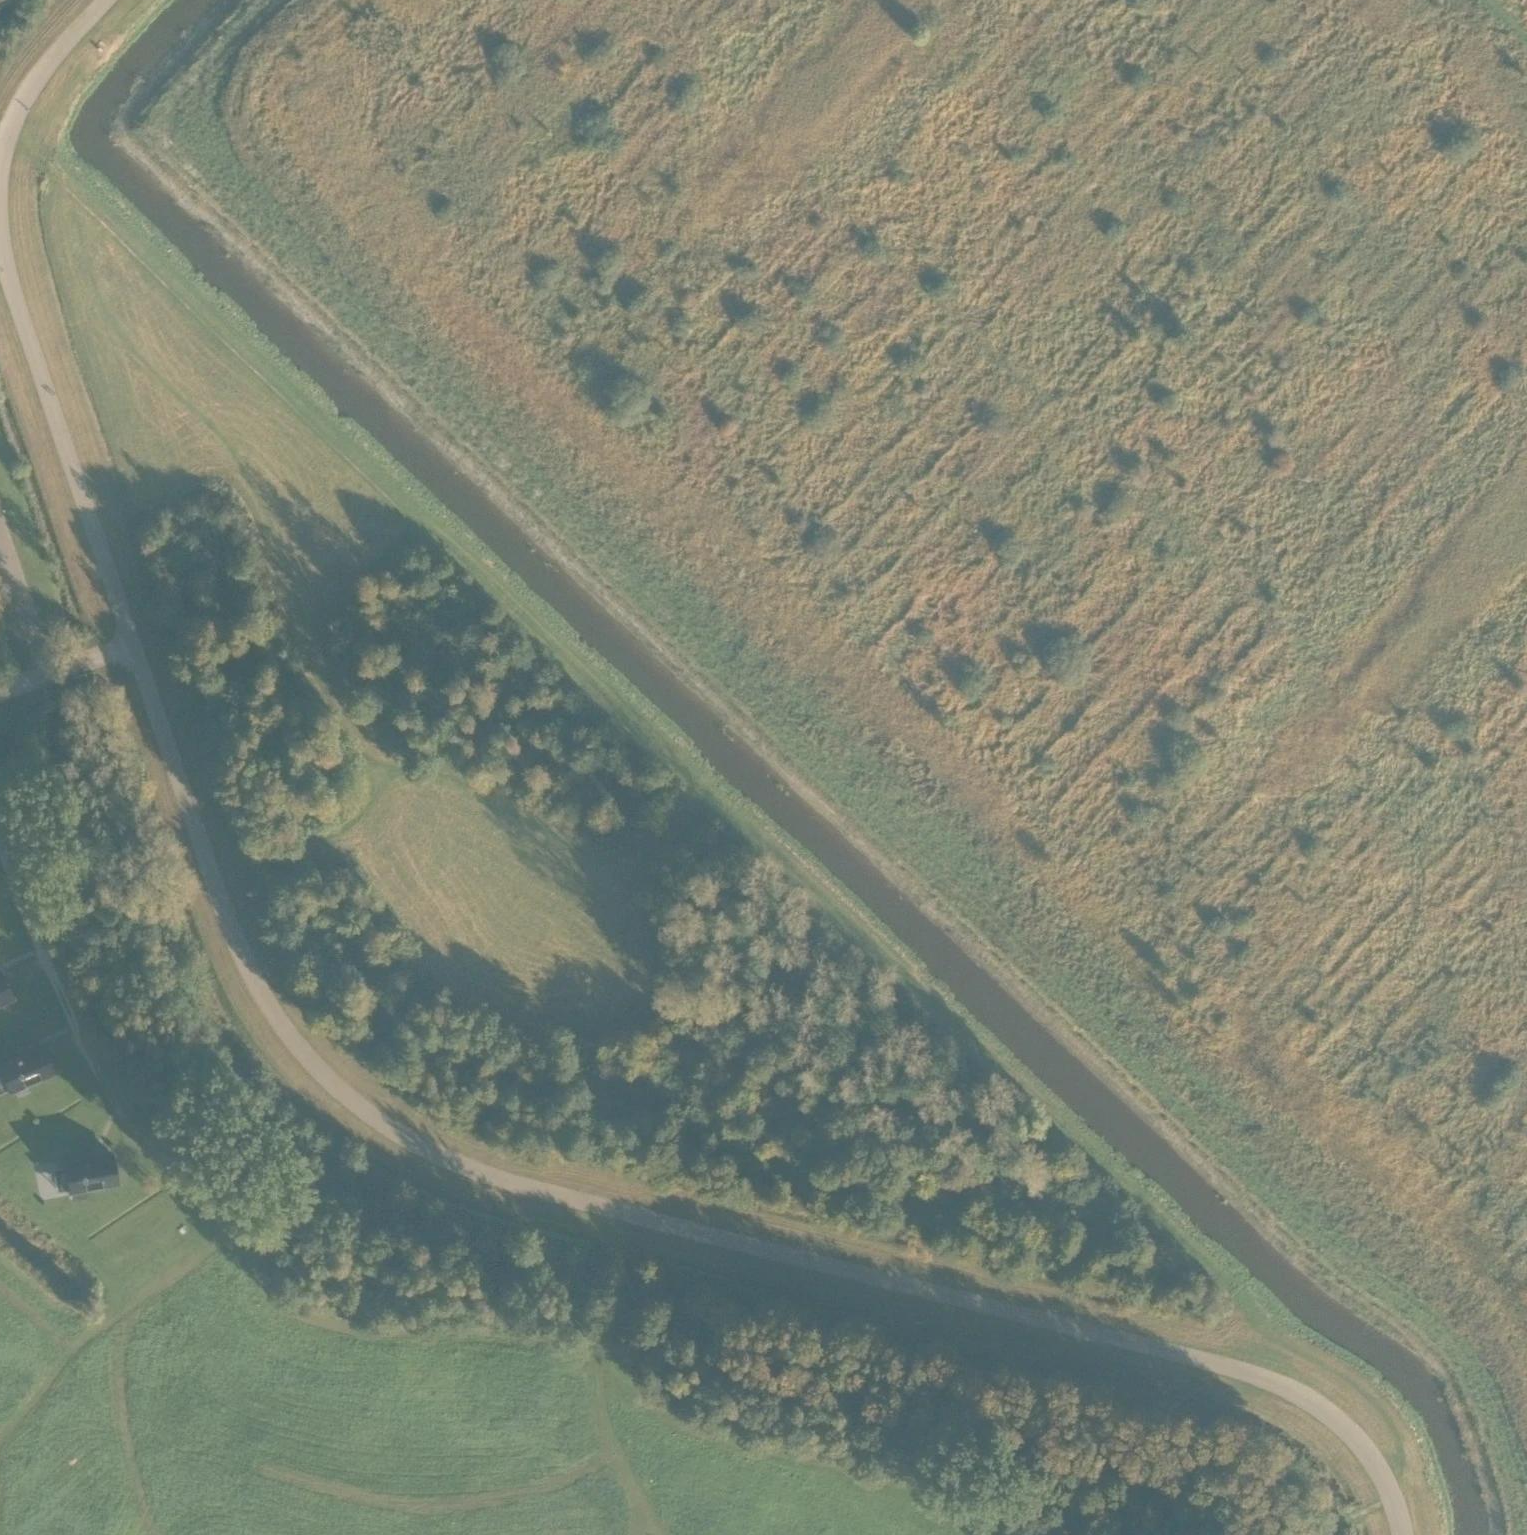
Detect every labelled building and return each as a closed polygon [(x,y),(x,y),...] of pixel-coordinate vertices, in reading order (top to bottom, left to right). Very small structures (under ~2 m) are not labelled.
[(2,971),(0,972),(0,1004),(13,998),(2,971)] [(118,1183),(113,1155),(66,1163),(71,1192),(118,1183)] [(39,1165),(41,1196),(53,1195),(51,1164),(39,1165)]
